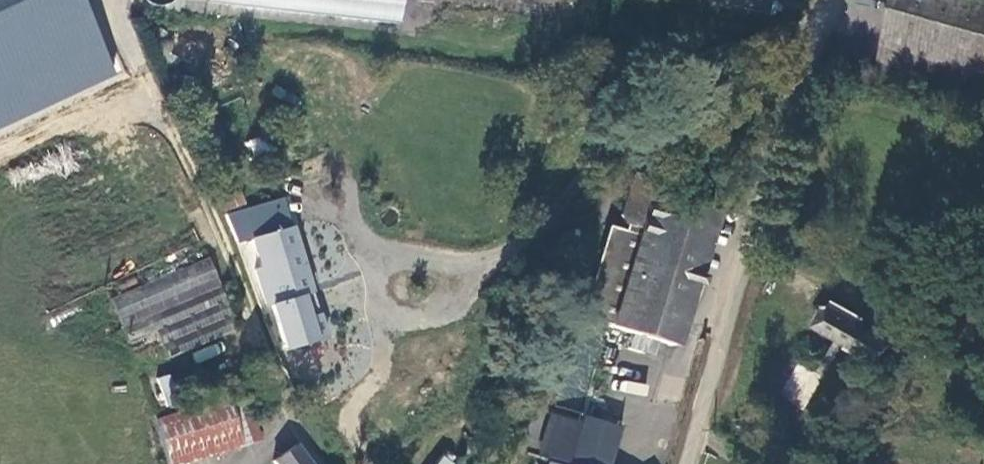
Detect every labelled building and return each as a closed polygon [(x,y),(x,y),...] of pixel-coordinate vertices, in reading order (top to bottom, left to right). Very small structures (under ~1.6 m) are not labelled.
[(203,3),(394,25),(397,0),(204,0),(203,3)] [(724,6),(773,17),(775,5),(769,3),(769,0),(725,0),(724,6)] [(853,13),(870,18),(875,1),(872,0),(857,0),(853,13)] [(921,84),(983,102),(983,0),(900,0),(878,72),(921,84)] [(580,313),(671,344),(713,216),(701,211),(703,202),(684,196),(682,205),(672,203),(677,186),(660,180),(666,163),(650,159),(635,170),(620,221),(639,227),(638,231),(611,224),(580,313)] [(238,246),(249,241),(253,240),(226,167),(210,171),(238,246)] [(292,290),(305,286),(288,230),(253,240),(249,241),(258,270),(251,274),(264,308),(269,307),(282,353),(307,344),(297,306),(292,290)] [(212,258),(109,294),(124,335),(155,324),(165,355),(237,330),(212,258)] [(310,302),(305,286),(292,290),(297,306),(310,302)] [(891,339),(909,304),(882,288),(863,321),(833,305),(818,331),(880,368),(895,340),(891,339)] [(811,326),(818,331),(833,305),(826,300),(811,326)] [(799,355),(780,397),(805,408),(824,366),(799,355)] [(149,396),(157,421),(183,412),(176,388),(149,396)] [(230,398),(245,444),(265,438),(250,392),(230,398)] [(170,463),(181,463),(245,444),(230,398),(183,412),(157,421),(170,463)] [(522,453),(545,460),(558,463),(563,463),(580,414),(541,402),(522,453)] [(755,437),(760,424),(751,421),(746,434),(755,437)] [(294,446),(274,460),(276,463),(307,463),(294,446)] [(455,460),(442,453),(435,463),(453,463),(455,460)]
